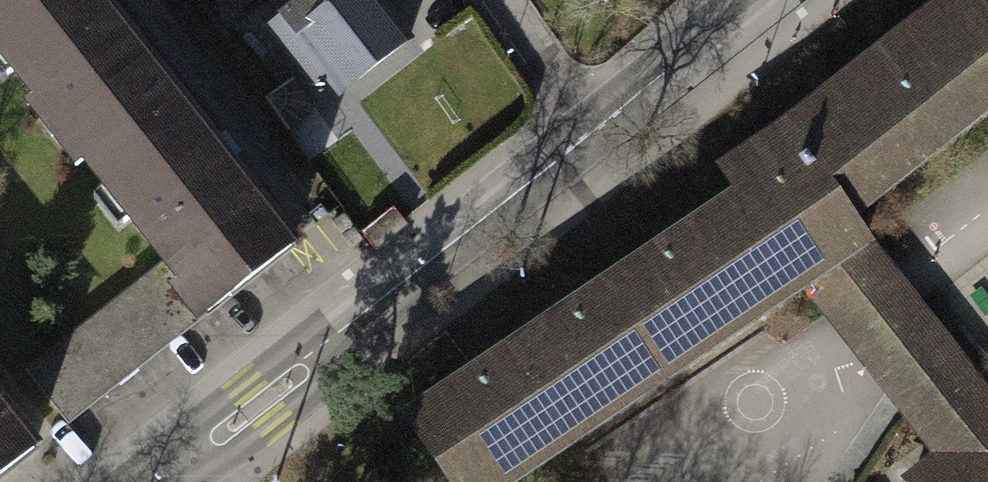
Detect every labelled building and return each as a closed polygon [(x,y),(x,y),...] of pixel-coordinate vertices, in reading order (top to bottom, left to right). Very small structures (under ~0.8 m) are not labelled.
[(138,259),(27,347),(86,421),(293,256),(208,150),(96,11),(88,0),(0,0),(0,88),(138,259)] [(236,18),(258,0),(221,0),(236,18)] [(264,16),(315,76),(344,110),(421,45),(383,0),(283,0),(264,16)] [(419,441),(450,481),(542,481),(815,279),(937,442),(892,475),(898,481),(987,481),(987,367),(882,227),(987,148),(987,0),(977,0),(733,181),(746,198),(419,441)] [(27,462),(0,427),(0,481),(2,481),(27,462)]
